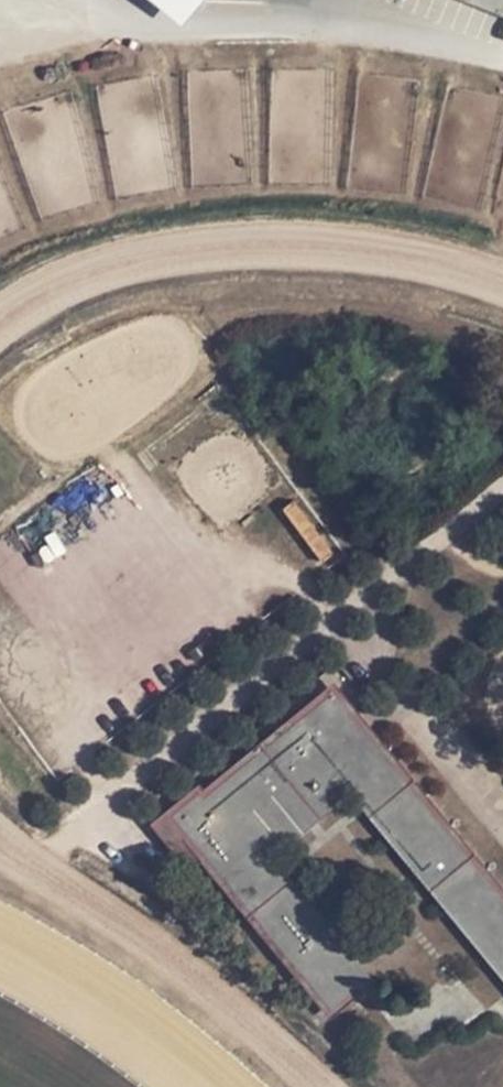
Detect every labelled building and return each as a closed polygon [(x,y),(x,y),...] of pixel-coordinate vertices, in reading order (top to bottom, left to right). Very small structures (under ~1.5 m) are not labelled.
[(502,13),(502,0),(472,0),(502,13)] [(228,778),(237,789),(214,808),(204,797),(200,792),(161,825),(192,862),(203,853),(332,1009),(360,986),(339,961),(347,955),(265,856),(353,784),(424,870),(502,967),(502,895),(333,689),(332,690),(333,690),(228,778)] [(228,778),(204,797),(214,808),(237,789),(228,778)] [(339,961),(360,986),(367,980),(347,955),(339,961)]
